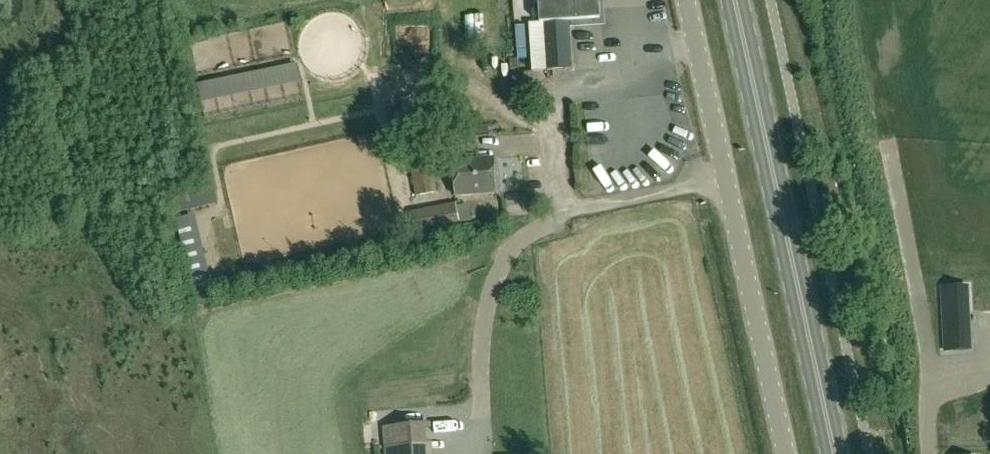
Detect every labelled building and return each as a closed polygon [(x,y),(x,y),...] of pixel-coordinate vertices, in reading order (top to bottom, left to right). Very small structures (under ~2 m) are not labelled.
[(540,22),(528,23),(531,57),(532,70),(538,70),(546,69),(573,67),(570,28),(570,20),(601,18),(600,0),(538,0),(540,22)] [(298,59),(201,79),(205,96),(240,89),(240,85),(249,83),(248,77),(262,74),(264,84),(302,76),(298,59)] [(416,195),(438,191),(431,151),(408,155),(416,195)] [(457,196),(497,192),(494,157),(454,161),(457,196)] [(417,233),(460,224),(456,203),(412,211),(417,233)] [(970,350),(967,287),(942,288),(945,351),(970,350)] [(427,446),(390,448),(391,453),(428,453),(427,446)]
